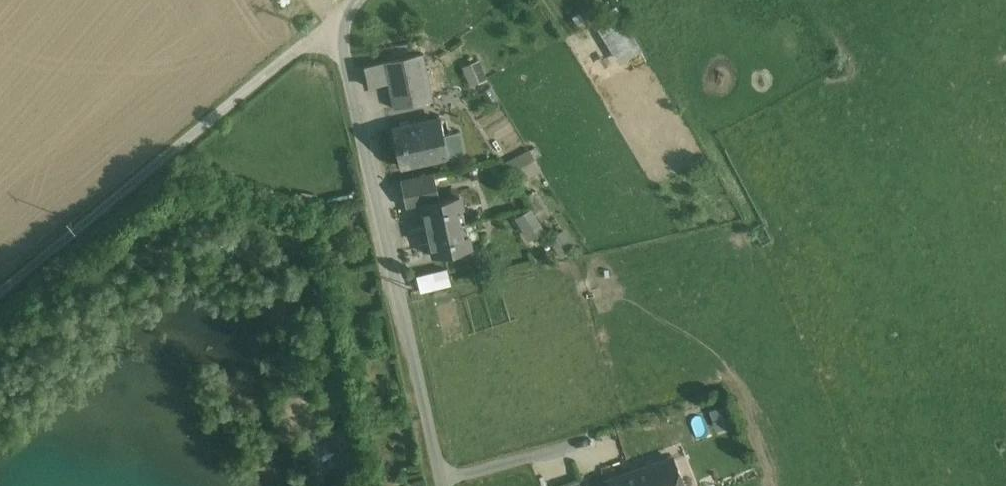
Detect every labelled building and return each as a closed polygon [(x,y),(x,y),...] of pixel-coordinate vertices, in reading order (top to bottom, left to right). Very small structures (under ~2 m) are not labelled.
[(623,59),(642,48),(622,15),(603,26),(623,59)] [(423,58),(382,66),(386,84),(392,110),(432,102),(423,58)] [(479,60),(462,67),(470,85),(487,78),(479,60)] [(386,84),(382,66),(364,71),(367,88),(386,84)] [(441,121),(393,132),(401,167),(449,157),(444,133),(441,121)] [(459,130),(444,133),(449,157),(464,153),(459,130)] [(530,150),(505,164),(517,185),(542,170),(530,150)] [(423,203),(437,199),(431,171),(401,178),(408,206),(423,203)] [(531,207),(539,220),(548,215),(533,191),(525,197),(531,207)] [(437,199),(423,203),(428,229),(460,222),(458,209),(462,208),(459,195),(437,199)] [(515,218),(528,239),(545,229),(539,220),(531,207),(515,218)] [(460,222),(428,229),(434,256),(471,248),(468,235),(463,235),(460,222)] [(560,255),(574,246),(564,229),(550,238),(560,255)] [(420,289),(450,282),(446,268),(416,274),(420,289)] [(709,410),(716,427),(734,420),(728,403),(709,410)] [(609,481),(611,485),(684,485),(675,458),(609,481)] [(720,485),(716,473),(701,477),(704,485),(717,485),(720,485)]
